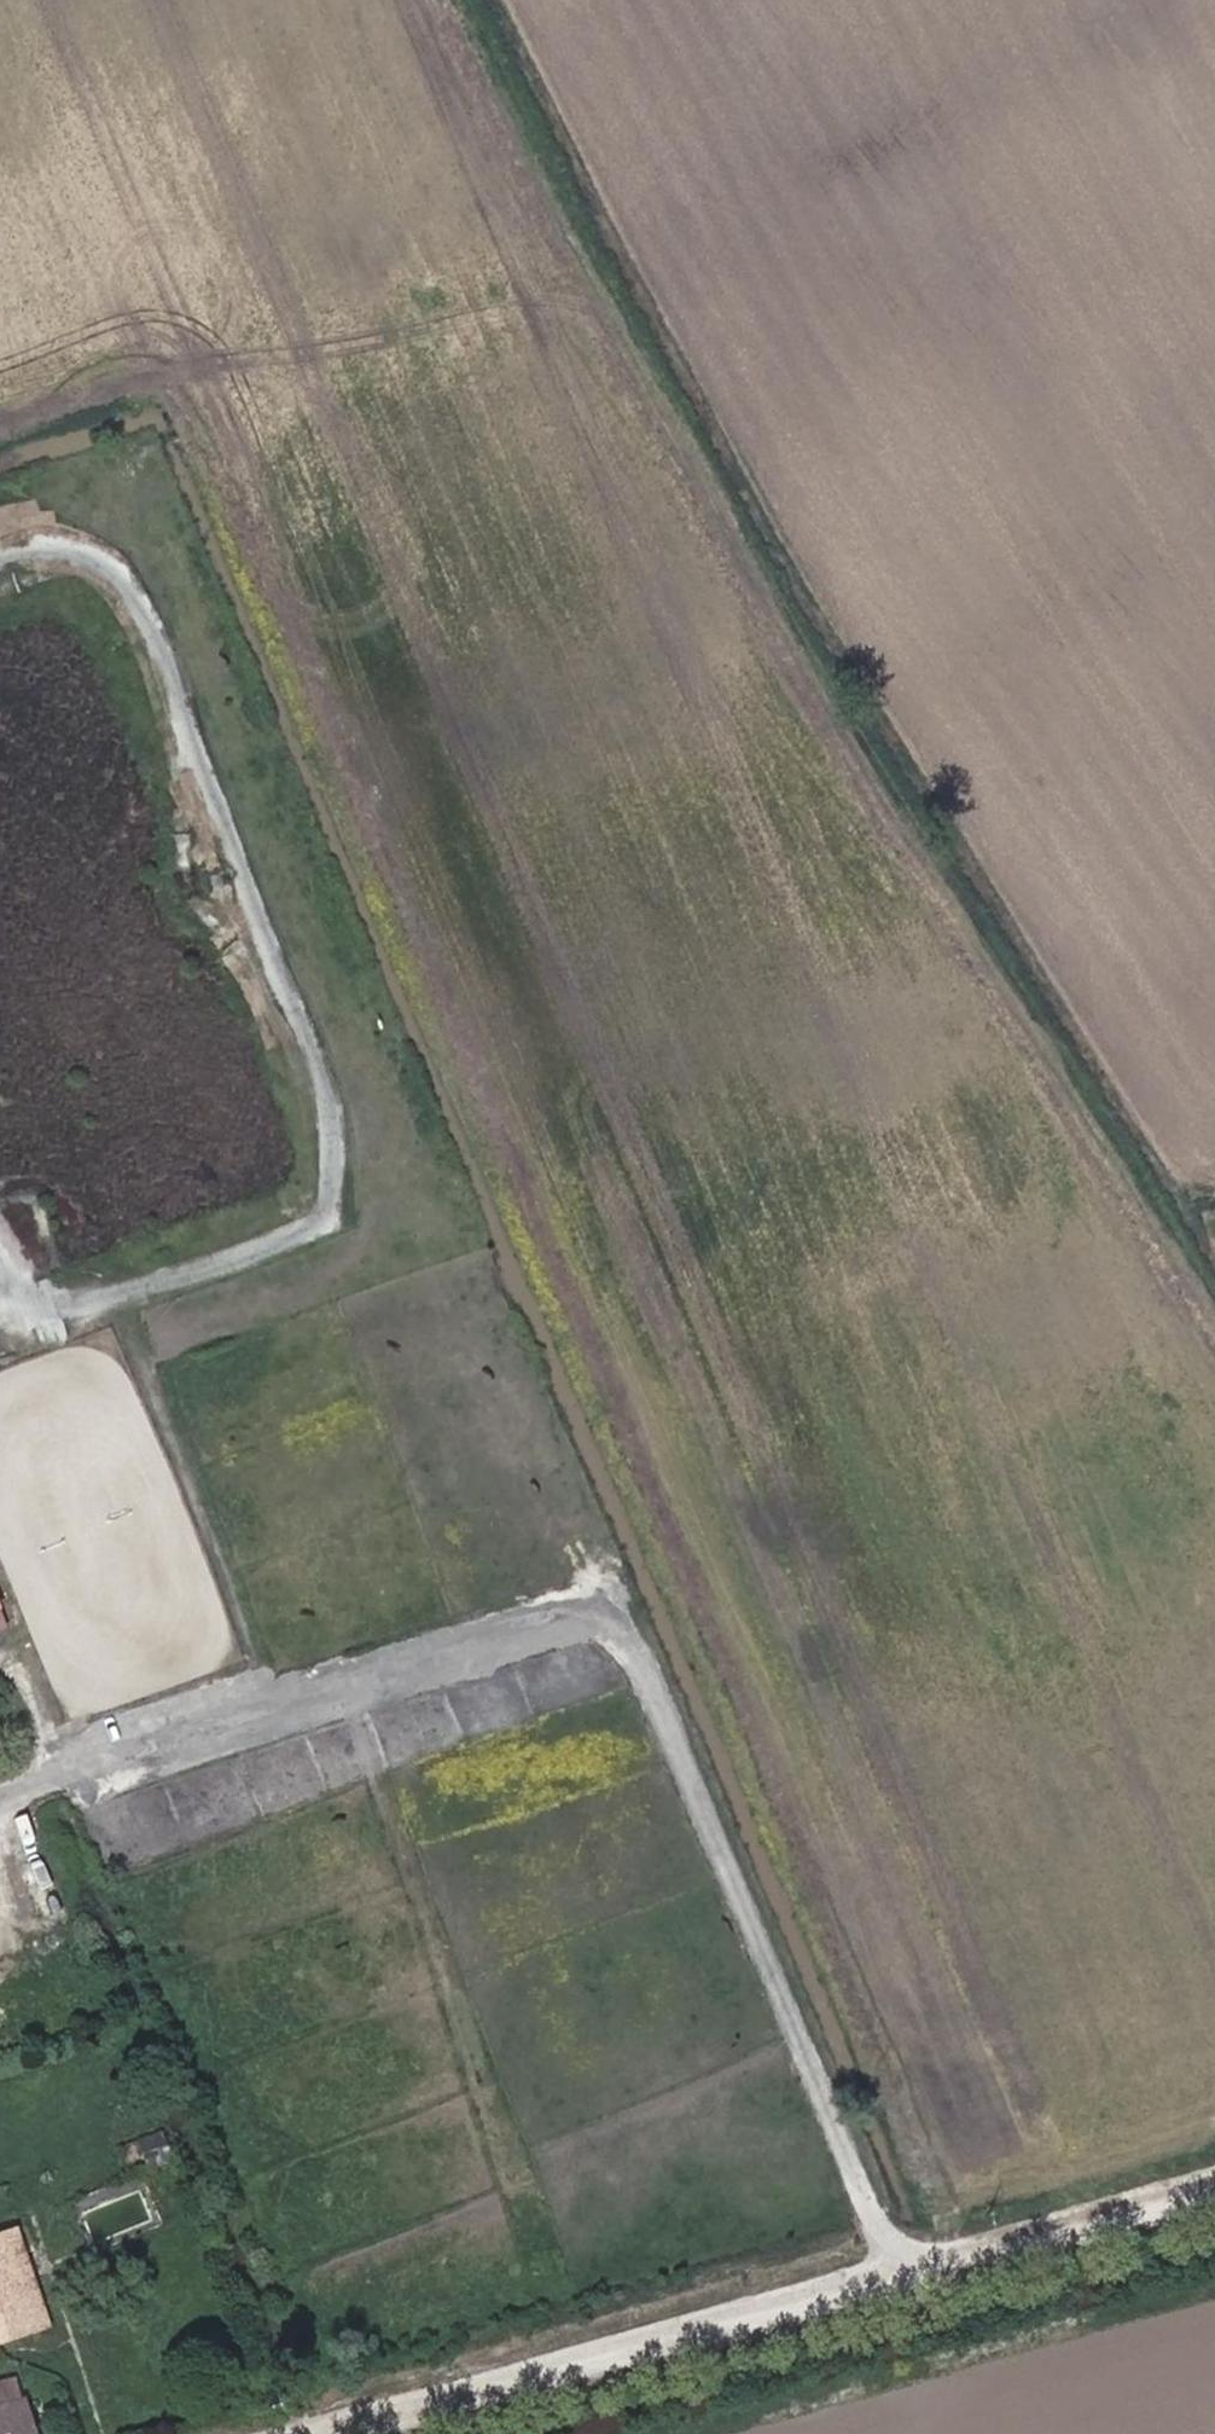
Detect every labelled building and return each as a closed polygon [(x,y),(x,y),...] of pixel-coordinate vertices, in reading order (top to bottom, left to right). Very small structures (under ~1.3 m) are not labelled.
[(173,2162),(161,2134),(144,2140),(138,2141),(148,2170),(173,2162)] [(12,2235),(0,2239),(0,2341),(44,2327),(12,2235)] [(23,2402),(17,2379),(0,2384),(0,2408),(23,2402)] [(23,2402),(0,2408),(0,2433),(32,2433),(23,2402)]
